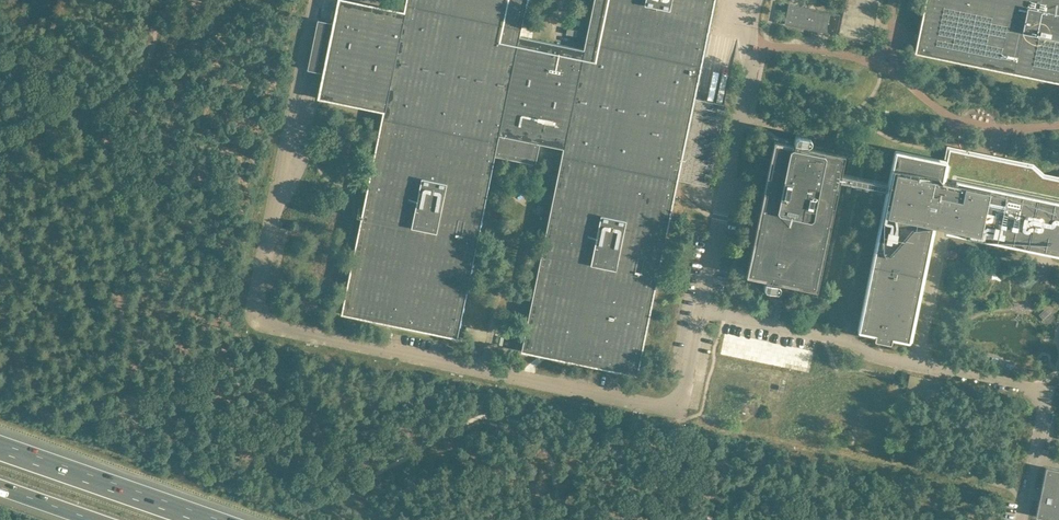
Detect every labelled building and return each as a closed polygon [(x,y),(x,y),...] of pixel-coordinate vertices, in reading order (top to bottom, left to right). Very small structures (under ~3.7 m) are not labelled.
[(308,69),(316,71),(317,71),(323,72),(324,73),(319,96),(385,110),(385,111),(384,118),(384,119),(343,312),(386,321),(392,322),(439,332),(446,334),(457,336),(494,155),(511,159),(515,159),(535,164),(539,142),(565,147),(563,156),(523,349),(565,358),(572,360),(619,369),(625,370),(636,373),(669,214),(671,203),(674,187),(676,179),(682,180),(698,183),(708,186),(708,185),(725,107),(725,104),(724,104),(697,98),(693,97),(700,65),(701,57),(713,0),(595,0),(586,42),(585,50),(519,36),(520,28),(526,0),(408,0),(407,5),(405,13),(343,0),(339,0),(335,21),(334,23),(318,20),(308,69)] [(840,34),(872,40),(879,0),(846,0),(840,34)] [(917,51),(1058,81),(1058,0),(927,0),(920,34),(920,35),(919,39),(919,41),(917,51)] [(785,24),(801,27),(836,34),(840,14),(789,4),(785,24)] [(750,273),(765,276),(766,277),(764,287),(766,290),(768,290),(769,291),(776,292),(778,292),(780,291),(781,287),(779,285),(777,284),(771,283),(772,278),(787,281),(815,287),(815,286),(837,182),(837,181),(837,180),(842,157),(834,155),(833,155),(811,150),(799,148),(800,143),(806,144),(808,144),(811,143),(812,137),(810,137),(808,136),(798,134),(795,136),(795,137),(793,147),(777,143),(776,144),(750,273)] [(837,180),(840,180),(883,189),(888,190),(859,329),(876,333),(875,338),(876,339),(889,342),(891,341),(892,336),(908,340),(932,225),(948,228),(947,230),(947,231),(950,232),(1058,254),(1058,179),(1055,179),(1045,178),(1043,177),(1041,176),(1032,170),(1029,168),(1028,168),(1027,168),(1011,162),(999,161),(994,160),(982,157),(980,157),(978,157),(973,158),(971,159),(967,162),(963,163),(960,163),(960,162),(960,161),(959,161),(959,160),(958,159),(957,159),(956,159),(955,159),(954,159),(953,160),(953,161),(953,162),(946,162),(947,161),(942,160),(896,151),(889,183),(848,175),(841,173),(844,158),(842,157),(837,180)] [(877,450),(888,380),(829,371),(832,349),(814,346),(813,349),(710,334),(698,413),(738,419),(742,391),(737,391),(739,379),(742,379),(742,375),(785,381),(777,432),(800,436),(800,434),(818,437),(821,413),(860,418),(856,446),(877,450)] [(930,389),(930,377),(913,376),(912,378),(917,378),(916,384),(922,385),(922,388),(930,389)] [(1046,468),(1035,517),(1052,519),(1058,519),(1058,471),(1046,468)]
